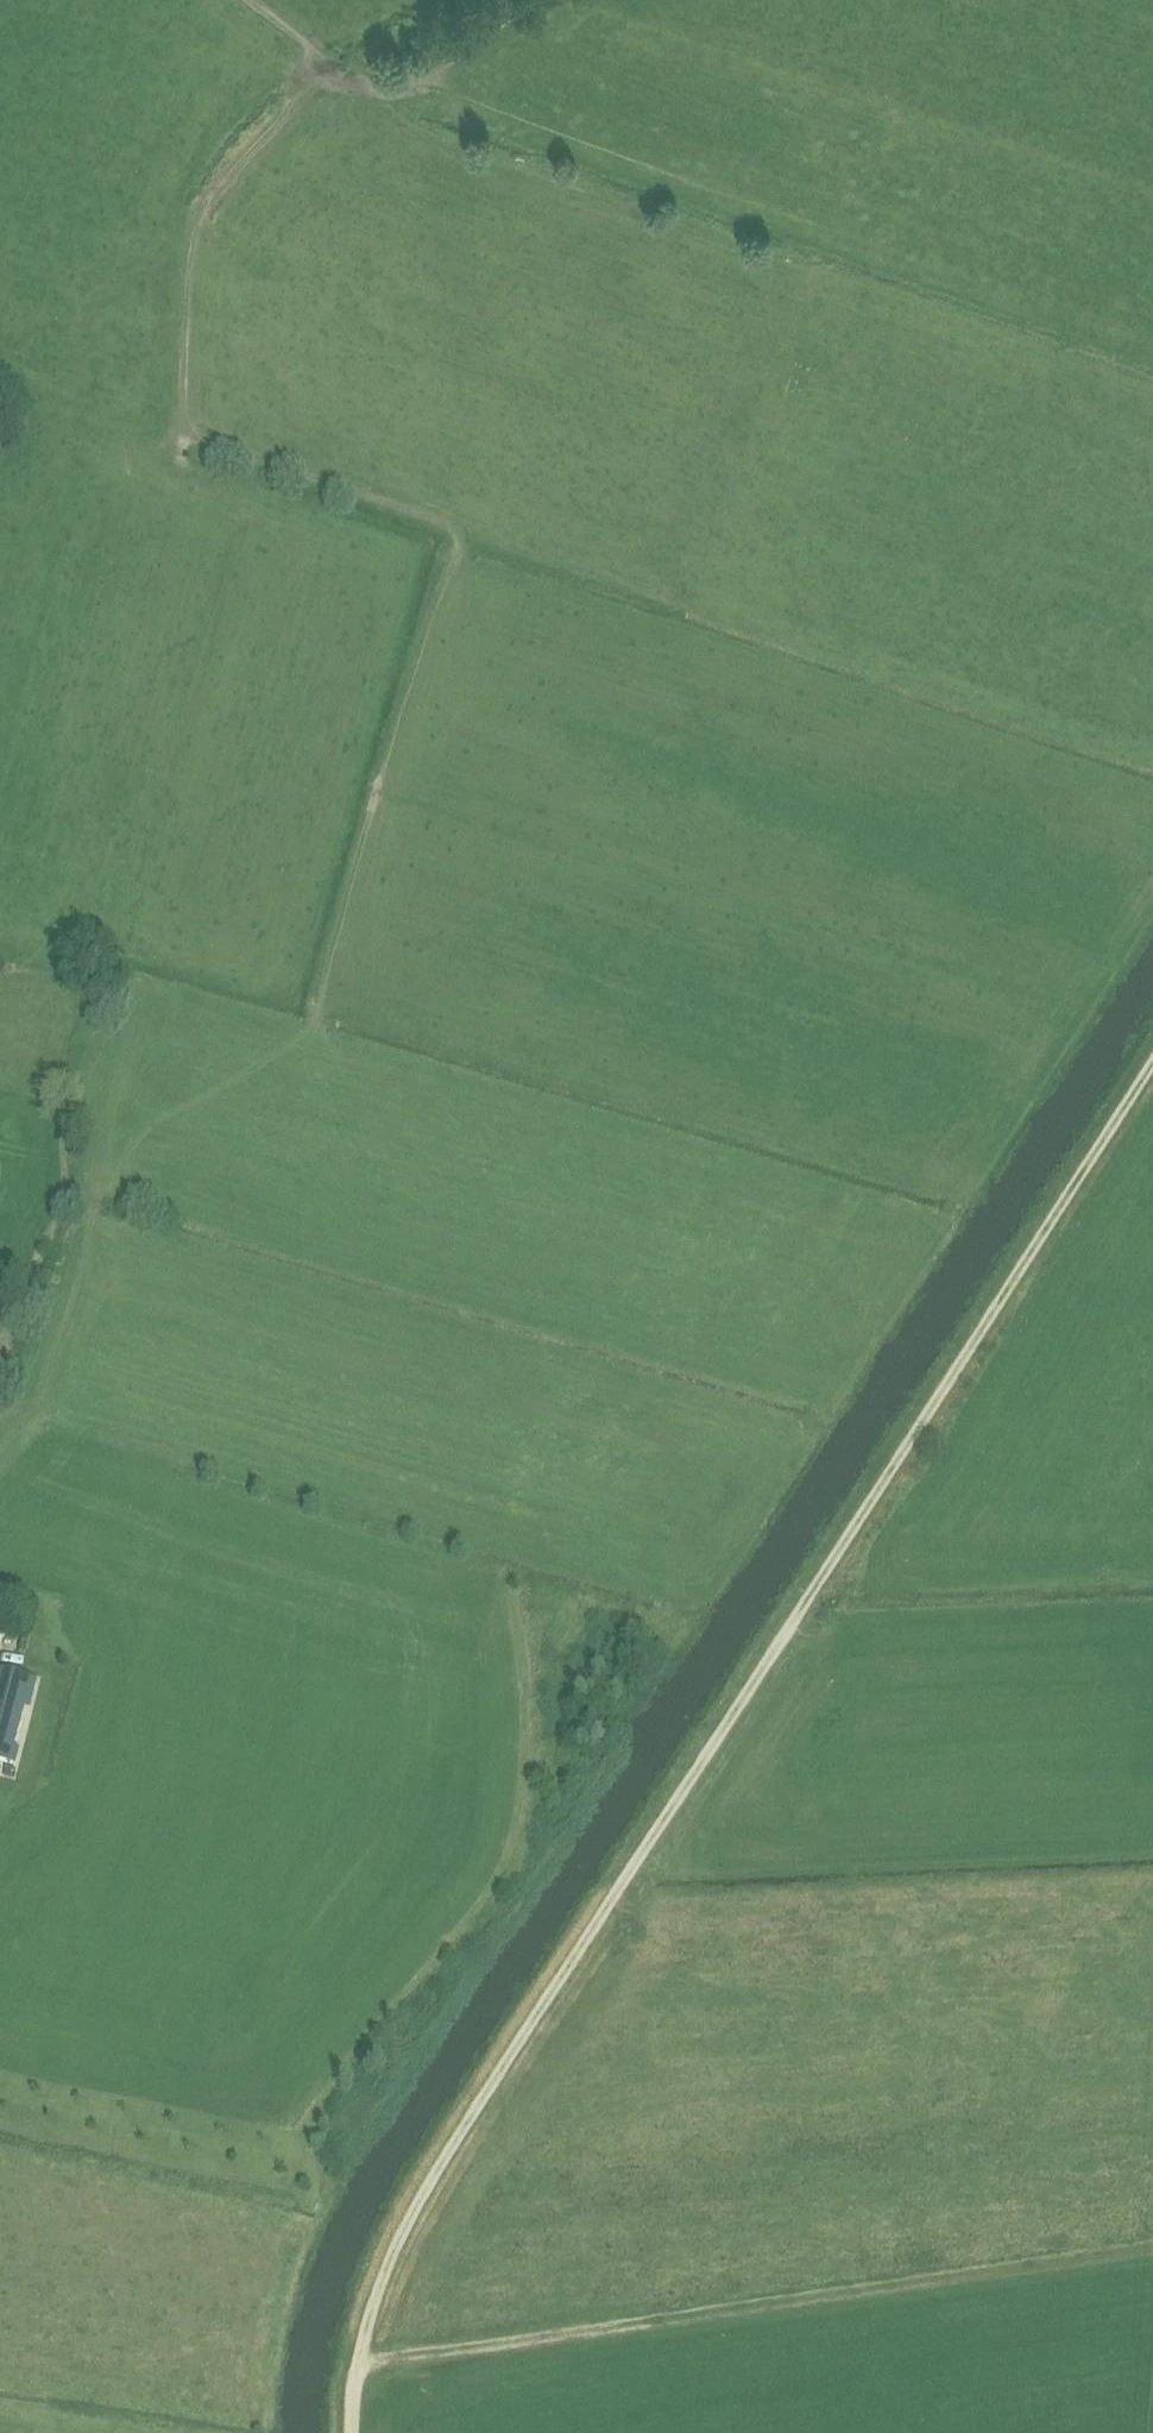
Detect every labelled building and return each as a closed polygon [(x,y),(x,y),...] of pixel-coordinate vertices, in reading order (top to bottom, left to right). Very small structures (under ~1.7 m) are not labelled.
[(8,1762),(29,1679),(0,1673),(0,1760),(8,1762)]
